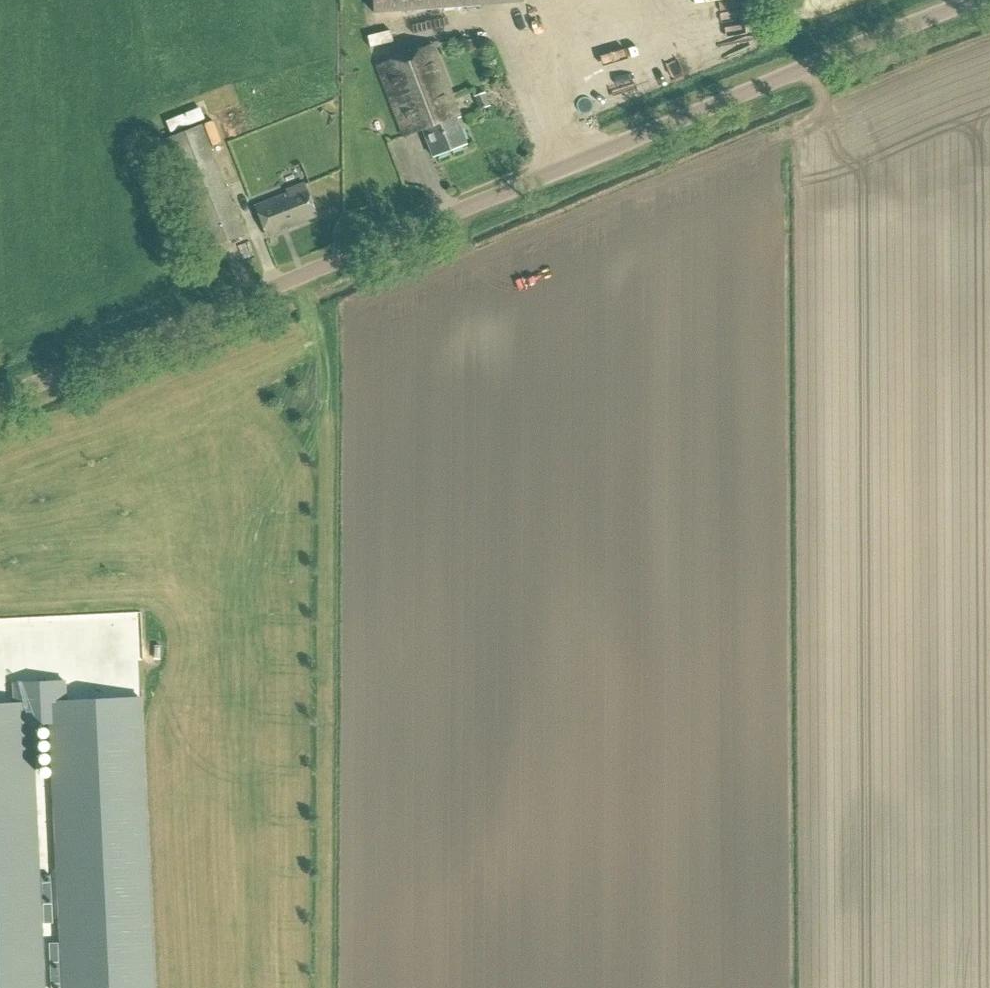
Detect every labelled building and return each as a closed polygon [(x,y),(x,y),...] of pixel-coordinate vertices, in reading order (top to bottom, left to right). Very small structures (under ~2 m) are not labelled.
[(432,9),(524,3),(523,0),(374,0),(375,13),(378,13),(378,24),(403,22),(402,11),(407,11),(407,22),(432,20),(432,9)] [(652,8),(680,7),(679,0),(651,0),(652,8)] [(466,146),(456,120),(461,118),(433,47),(379,68),(407,139),(424,133),(434,158),(466,146)] [(485,92),(475,96),(479,110),(490,106),(485,92)] [(208,250),(245,236),(204,126),(166,140),(208,250)] [(299,226),(313,220),(311,214),(316,212),(305,184),(286,191),(288,196),(255,208),(267,238),(288,230),(286,226),(297,222),(299,226)] [(138,859),(135,815),(127,711),(125,674),(64,678),(51,679),(50,659),(0,663),(0,987),(37,987),(18,723),(17,704),(17,703),(15,681),(17,681),(18,693),(18,699),(19,703),(34,702),(35,702),(34,692),(34,684),(34,680),(35,680),(41,756),(44,803),(57,987),(147,987),(138,859)]
